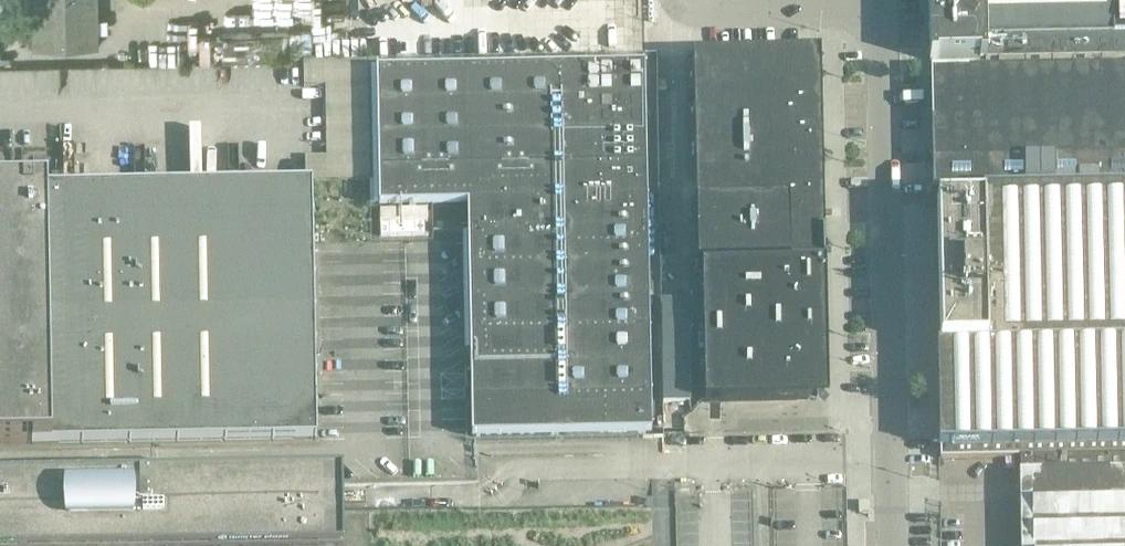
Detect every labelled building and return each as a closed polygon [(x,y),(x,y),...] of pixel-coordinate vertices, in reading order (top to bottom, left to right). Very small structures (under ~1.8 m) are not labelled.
[(96,0),(32,0),(33,48),(97,47),(96,0)] [(930,61),(936,61),(936,59),(980,58),(980,60),(1124,57),(1124,0),(928,0),(930,61)] [(289,56),(288,32),(222,34),(222,61),(263,60),(263,57),(289,56)] [(369,156),(368,60),(324,61),(326,156),(369,156)] [(651,433),(644,67),(377,72),(380,205),(469,204),(473,436),(651,433)] [(930,71),(932,160),(933,160),(933,195),(939,195),(1124,191),(1124,67),(930,71)] [(369,156),(326,156),(316,157),(316,181),(370,181),(369,156)] [(314,267),(312,182),(284,183),(285,215),(62,219),(61,187),(0,188),(0,445),(317,440),(314,267)] [(939,195),(940,205),(936,205),(939,348),(1124,344),(1124,191),(939,195)] [(825,262),(824,262),(824,258),(701,260),(704,402),(796,400),(807,399),(827,378),(827,368),(825,262)] [(939,348),(936,348),(938,448),(940,447),(940,458),(1019,457),(1124,455),(1124,344),(939,348)] [(1019,457),(1018,473),(1020,545),(1124,545),(1124,455),(1019,457)] [(678,512),(662,512),(662,545),(678,545),(678,512)] [(344,513),(0,520),(0,545),(345,545),(344,513)]
